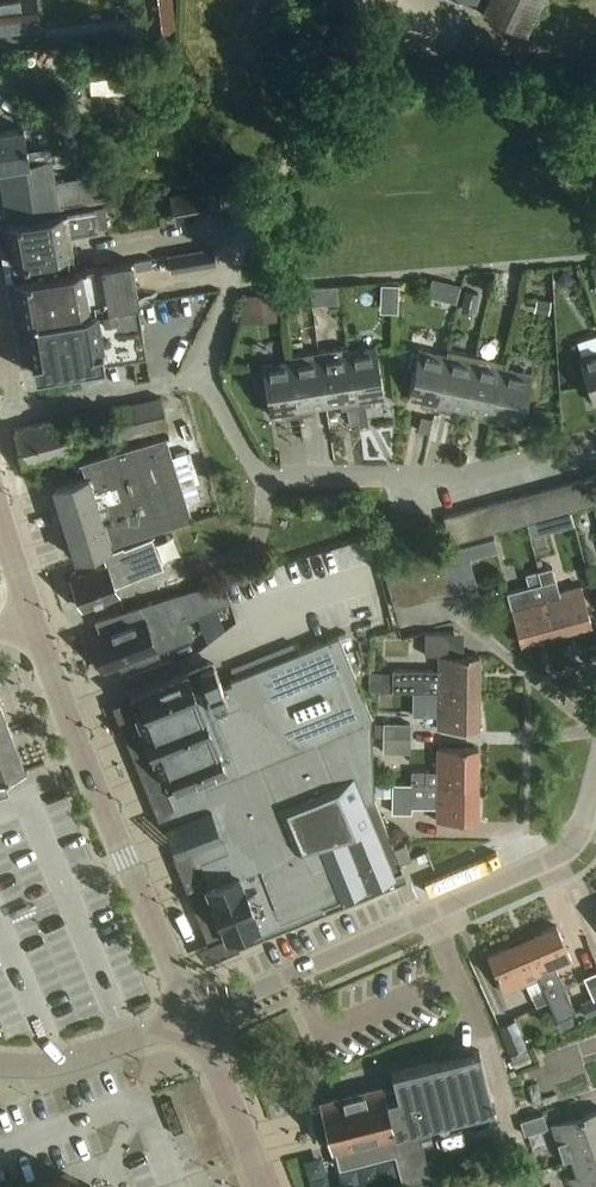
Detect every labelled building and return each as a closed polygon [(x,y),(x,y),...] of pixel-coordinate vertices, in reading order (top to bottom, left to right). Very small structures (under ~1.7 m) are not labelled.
[(24,17),(21,0),(0,0),(0,20),(24,17)] [(148,31),(176,28),(172,0),(145,0),(148,31)] [(482,14),(526,34),(542,0),(488,0),(482,14)] [(116,79),(114,62),(86,65),(89,83),(116,79)] [(2,179),(25,175),(49,171),(45,149),(27,151),(24,129),(0,133),(0,170),(2,179)] [(2,179),(9,223),(36,219),(61,214),(60,207),(111,199),(110,193),(124,190),(120,170),(55,181),(54,170),(49,171),(25,175),(2,179)] [(222,210),(218,187),(170,196),(174,218),(222,210)] [(36,219),(9,223),(10,227),(5,228),(8,246),(13,245),(19,280),(16,281),(19,300),(22,299),(36,375),(147,356),(138,304),(139,303),(132,261),(71,272),(65,236),(108,229),(104,207),(61,214),(36,219)] [(168,256),(171,273),(216,265),(213,248),(168,256)] [(134,262),(136,271),(153,268),(152,259),(134,262)] [(503,272),(500,285),(520,289),(522,275),(506,272),(503,271),(503,272)] [(389,307),(405,307),(406,280),(390,280),(389,307)] [(319,287),(311,288),(311,289),(312,304),(320,303),(319,288),(319,287)] [(466,290),(461,308),(474,311),(478,294),(466,290)] [(247,295),(249,313),(278,311),(277,293),(247,295)] [(535,298),(533,311),(548,314),(549,301),(535,298)] [(358,422),(356,407),(347,353),(348,353),(347,347),(318,352),(327,406),(345,403),(346,409),(349,423),(358,422)] [(356,407),(358,422),(359,426),(368,424),(365,406),(364,400),(384,397),(376,348),(348,353),(347,353),(356,407)] [(426,408),(435,410),(447,356),(446,356),(418,350),(417,356),(412,355),(409,368),(414,370),(408,398),(427,402),(426,408)] [(446,406),(464,410),(476,357),(447,350),(446,356),(447,356),(435,410),(445,412),(446,406)] [(578,357),(593,404),(595,403),(595,351),(578,357)] [(289,357),(290,362),(291,362),(299,416),(309,415),(308,409),(327,406),(318,352),(289,357)] [(482,420),(491,422),(503,368),(504,368),(505,363),(476,357),(464,410),(483,414),(482,420)] [(291,362),(290,362),(262,367),(263,373),(258,374),(260,387),(265,387),(269,415),(289,412),(290,418),(299,416),(291,362)] [(503,368),(491,422),(500,424),(502,418),(521,423),(532,375),(504,368),(503,368)] [(22,425),(30,460),(88,448),(80,413),(22,425)] [(418,431),(430,434),(433,419),(421,417),(418,431)] [(86,475),(53,486),(77,557),(193,520),(187,502),(180,479),(173,456),(167,437),(82,463),(86,475)] [(528,523),(533,522),(526,494),(512,498),(520,526),(528,523)] [(512,498),(498,502),(506,529),(520,526),(512,498)] [(492,533),(506,529),(498,502),(485,506),(492,533)] [(478,537),(492,533),(485,506),(471,509),(478,537)] [(471,509),(457,513),(464,541),(478,537),(471,509)] [(464,541),(457,513),(443,517),(450,545),(464,541)] [(533,522),(528,523),(531,537),(554,531),(550,517),(547,518),(533,522)] [(165,567),(154,536),(125,547),(125,545),(103,553),(107,564),(72,577),(73,582),(71,587),(74,593),(78,594),(83,608),(103,600),(108,602),(114,599),(116,596),(120,594),(116,585),(165,567)] [(493,539),(466,546),(469,558),(496,551),(493,539)] [(466,546),(451,550),(462,590),(476,586),(469,558),(466,546)] [(451,550),(438,553),(449,593),(462,590),(451,550)] [(435,597),(449,593),(438,553),(425,557),(435,597)] [(422,600),(435,597),(425,557),(411,561),(422,600)] [(407,604),(422,600),(411,561),(396,565),(407,604)] [(383,568),(393,608),(407,604),(396,565),(383,568)] [(552,568),(539,572),(555,635),(591,626),(581,587),(559,593),(552,568)] [(555,635),(539,572),(526,575),(529,586),(506,592),(510,606),(509,606),(520,645),(555,635)] [(101,633),(92,638),(105,670),(118,664),(122,666),(122,667),(137,661),(138,662),(159,654),(158,651),(193,637),(186,620),(197,615),(196,614),(229,604),(222,581),(95,621),(101,633)] [(425,655),(436,655),(436,633),(426,632),(425,655)] [(130,697),(129,697),(208,889),(205,890),(224,938),(229,935),(234,948),(235,950),(326,914),(326,913),(408,880),(401,863),(394,847),(374,797),(371,716),(339,635),(297,652),(234,676),(230,678),(231,682),(222,686),(213,663),(188,673),(187,671),(137,691),(138,694),(130,697)] [(438,655),(438,670),(394,669),(394,673),(393,690),(413,690),(477,691),(478,655),(438,655)] [(370,673),(370,690),(393,690),(394,673),(370,673)] [(412,716),(437,717),(437,729),(477,729),(477,691),(413,690),(412,716)] [(4,777),(25,770),(0,703),(0,779),(4,777)] [(383,736),(410,736),(410,723),(383,723),(383,736)] [(410,754),(410,736),(383,736),(383,753),(410,754)] [(411,772),(411,783),(426,783),(437,783),(477,784),(477,747),(438,747),(437,772),(426,772),(411,772)] [(392,782),(392,813),(412,813),(412,808),(437,808),(437,822),(476,823),(477,784),(437,783),(426,783),(411,783),(392,782)] [(376,784),(376,796),(391,796),(391,784),(376,784)] [(411,858),(405,843),(394,847),(401,863),(411,858)] [(525,945),(549,1001),(558,1020),(576,1012),(557,969),(573,962),(557,925),(534,935),(536,940),(525,945)] [(510,945),(487,955),(504,993),(526,983),(537,1006),(549,1001),(525,945),(513,951),(510,945)] [(593,998),(581,1003),(586,1016),(595,1012),(595,997),(593,998)] [(574,1022),(571,1015),(558,1021),(561,1028),(574,1022)] [(510,1054),(527,1048),(515,1021),(499,1027),(510,1054)] [(323,1108),(310,1112),(316,1139),(330,1136),(333,1149),(337,1148),(342,1167),(395,1153),(403,1185),(432,1178),(421,1137),(429,1135),(426,1123),(493,1106),(478,1047),(393,1068),(398,1087),(383,1091),(383,1088),(322,1104),(323,1108)] [(554,1126),(565,1160),(573,1157),(595,1149),(595,1112),(554,1126)] [(525,1135),(548,1128),(543,1114),(520,1121),(525,1135)] [(573,1157),(578,1175),(570,1177),(573,1186),(595,1186),(595,1149),(573,1157)] [(69,1175),(36,1186),(74,1186),(69,1175)]
